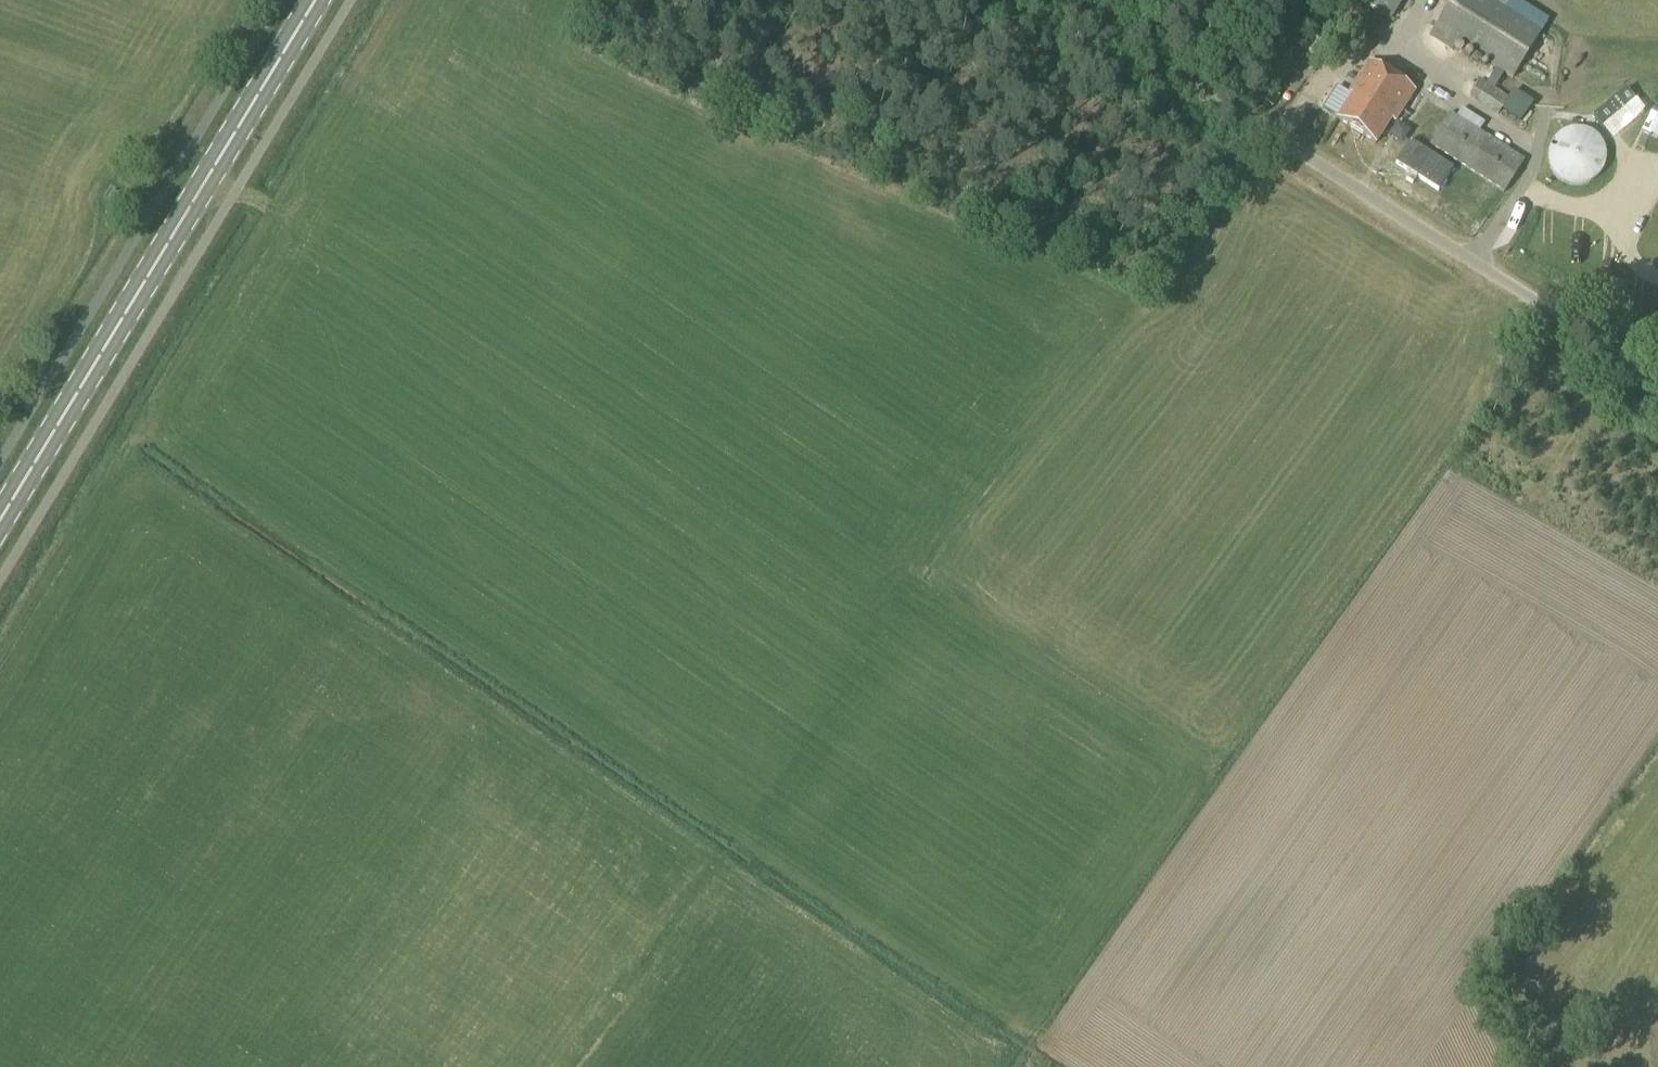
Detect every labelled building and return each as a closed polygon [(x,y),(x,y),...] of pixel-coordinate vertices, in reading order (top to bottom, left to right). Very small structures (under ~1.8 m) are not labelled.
[(1401,0),(1358,0),(1357,0),(1388,21),(1401,0)] [(1547,22),(1512,0),(1450,0),(1428,37),(1448,50),(1452,42),(1511,79),(1547,22)] [(1393,123),(1413,92),(1367,62),(1347,94),(1350,96),(1335,119),(1374,144),(1389,121),(1393,123)] [(1497,114),(1507,98),(1478,79),(1467,95),(1497,114)] [(1269,92),(1263,101),(1271,107),(1278,98),(1269,92)] [(1491,127),(1458,106),(1452,114),(1448,112),(1424,151),(1436,158),(1439,153),(1502,193),(1524,161),(1486,137),(1491,127)] [(1581,186),(1585,185),(1590,183),(1593,181),(1597,177),(1600,172),(1603,166),(1604,161),(1605,157),(1604,151),(1602,147),(1600,142),(1595,136),(1591,132),(1585,130),(1579,128),(1570,128),(1557,134),(1554,137),(1551,140),(1548,146),(1547,149),(1546,153),(1546,157),(1547,163),(1548,166),(1549,170),(1553,176),(1555,178),(1559,182),(1564,184),(1567,185),(1581,186)] [(112,203),(117,196),(109,192),(105,199),(112,203)]
